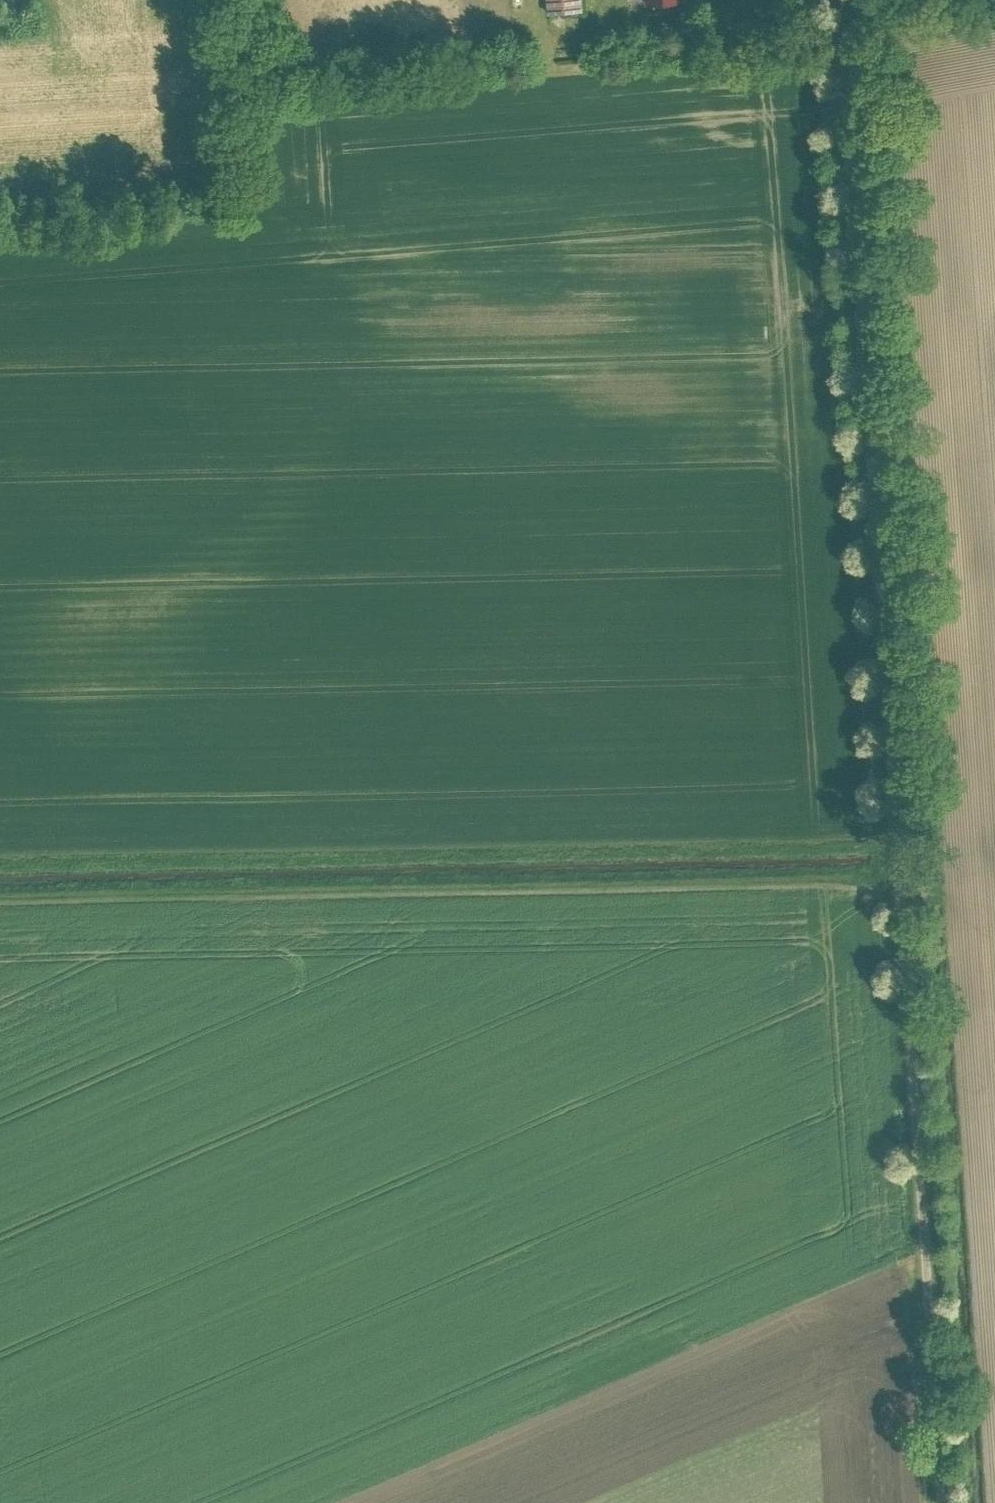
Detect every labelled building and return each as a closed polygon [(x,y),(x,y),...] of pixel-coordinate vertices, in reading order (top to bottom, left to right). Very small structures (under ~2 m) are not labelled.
[(549,19),(588,15),(586,0),(548,0),(549,19)] [(651,11),(688,8),(687,0),(650,0),(651,11)]
